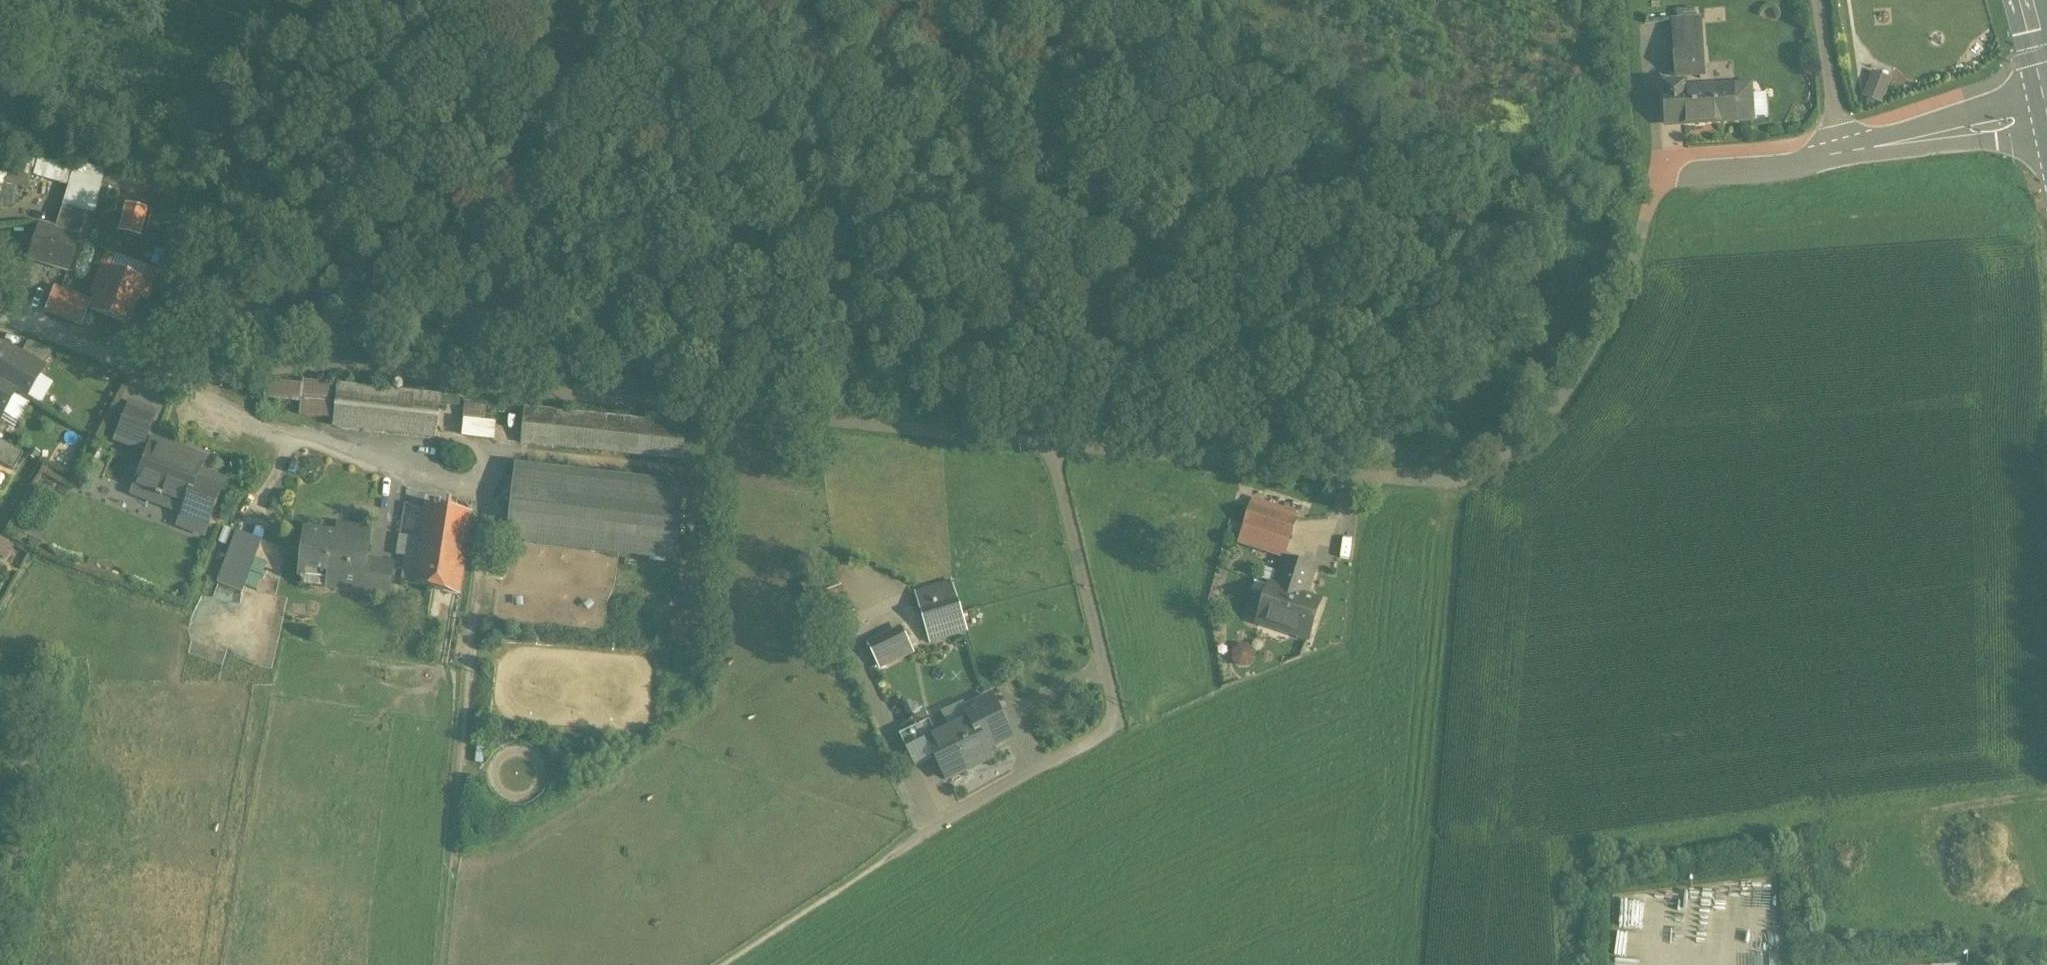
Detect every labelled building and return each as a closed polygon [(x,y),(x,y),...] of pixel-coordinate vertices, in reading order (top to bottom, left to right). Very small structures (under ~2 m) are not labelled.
[(1700,19),(1672,21),(1676,77),(1703,75),(1700,19)] [(1877,69),(1868,95),(1888,103),(1897,77),(1877,69)] [(1731,87),(1684,90),(1684,89),(1683,89),(1682,85),(1664,86),(1667,125),(1733,121),(1731,87)] [(1749,86),(1731,87),(1733,121),(1752,120),(1749,86)] [(33,186),(37,158),(11,154),(7,183),(33,186)] [(102,170),(73,166),(61,206),(85,214),(87,209),(93,211),(102,170)] [(60,231),(38,225),(27,259),(67,272),(85,214),(61,206),(60,207),(66,209),(60,231)] [(143,210),(127,206),(120,230),(137,234),(143,210)] [(141,283),(107,270),(91,311),(125,324),(141,283)] [(52,351),(27,342),(19,355),(41,369),(52,351)] [(0,352),(0,416),(14,392),(24,398),(41,369),(19,355),(3,346),(0,352)] [(338,385),(303,382),(300,415),(335,419),(338,385)] [(440,396),(338,385),(335,419),(334,426),(435,438),(440,396)] [(133,401),(120,438),(151,448),(164,411),(133,401)] [(469,401),(468,438),(502,439),(503,421),(487,420),(488,402),(469,401)] [(553,411),(526,408),(522,444),(549,447),(553,411)] [(686,425),(553,411),(549,447),(682,461),(686,425)] [(12,471),(22,453),(0,440),(0,464),(12,471)] [(205,468),(151,449),(137,487),(191,506),(205,468)] [(681,487),(519,468),(511,540),(673,559),(681,487)] [(1295,521),(1250,506),(1244,525),(1268,533),(1289,540),(1295,521)] [(473,514),(425,507),(420,540),(399,536),(397,556),(406,557),(402,580),(417,582),(417,583),(460,596),(473,514)] [(338,536),(307,532),(301,575),(302,576),(301,584),(302,584),(302,585),(388,596),(392,566),(365,563),(369,531),(339,527),(338,536)] [(239,532),(220,583),(239,590),(254,548),(279,557),(282,540),(264,533),(261,540),(239,532)] [(1289,540),(1268,533),(1264,544),(1268,546),(1266,550),(1284,556),(1289,540)] [(1314,568),(1283,558),(1274,587),(1270,585),(1265,598),(1254,594),(1248,613),(1259,616),(1257,623),(1307,640),(1320,602),(1305,597),(1314,568)] [(951,582),(915,593),(930,642),(966,631),(956,599),(951,582)] [(897,631),(869,645),(879,667),(908,654),(907,651),(911,649),(906,639),(902,641),(897,631)] [(929,740),(927,740),(935,756),(947,780),(990,758),(971,719),(929,740)] [(922,725),(899,736),(915,766),(935,756),(927,740),(929,740),(922,725)]
